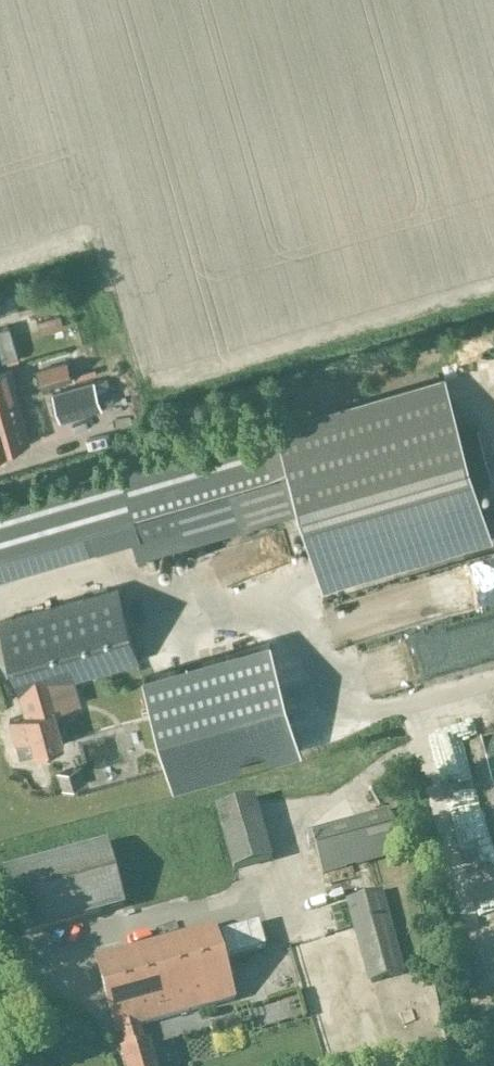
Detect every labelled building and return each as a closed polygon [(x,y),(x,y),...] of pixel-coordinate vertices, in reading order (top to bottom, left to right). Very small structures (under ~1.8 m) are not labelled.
[(17,354),(9,323),(0,325),(0,359),(17,354)] [(66,359),(35,368),(40,385),(71,376),(66,359)] [(23,375),(20,363),(0,369),(0,381),(23,375)] [(93,379),(51,391),(59,418),(101,406),(93,379)] [(447,382),(275,431),(298,515),(303,513),(323,587),(491,540),(475,485),(493,480),(480,431),(462,436),(447,382)] [(0,401),(0,454),(10,451),(9,448),(14,446),(13,444),(28,440),(16,397),(2,401),(0,401)] [(0,507),(0,576),(132,539),(138,563),(148,560),(147,557),(298,515),(275,431),(0,507)] [(209,575),(287,555),(281,535),(204,555),(209,575)] [(493,613),(493,573),(435,582),(441,621),(493,613)] [(138,658),(118,586),(0,618),(0,623),(19,692),(24,690),(30,711),(9,717),(15,740),(31,735),(36,750),(63,743),(54,712),(82,703),(74,676),(102,668),(106,682),(142,671),(138,658)] [(259,763),(228,653),(143,677),(174,787),(259,763)] [(485,743),(493,772),(493,740),(485,743)] [(478,796),(484,819),(493,816),(493,792),(478,796)] [(215,808),(233,870),(271,859),(253,797),(215,808)] [(323,874),(374,860),(400,853),(388,811),(311,832),(323,874)] [(5,871),(22,934),(122,907),(104,843),(5,871)] [(367,874),(369,884),(394,881),(392,871),(367,874)] [(348,899),(370,982),(403,973),(380,890),(348,899)] [(95,959),(116,1032),(121,1031),(127,1051),(122,1053),(125,1065),(155,1065),(149,1045),(145,1046),(139,1025),(234,998),(214,926),(95,959)]
